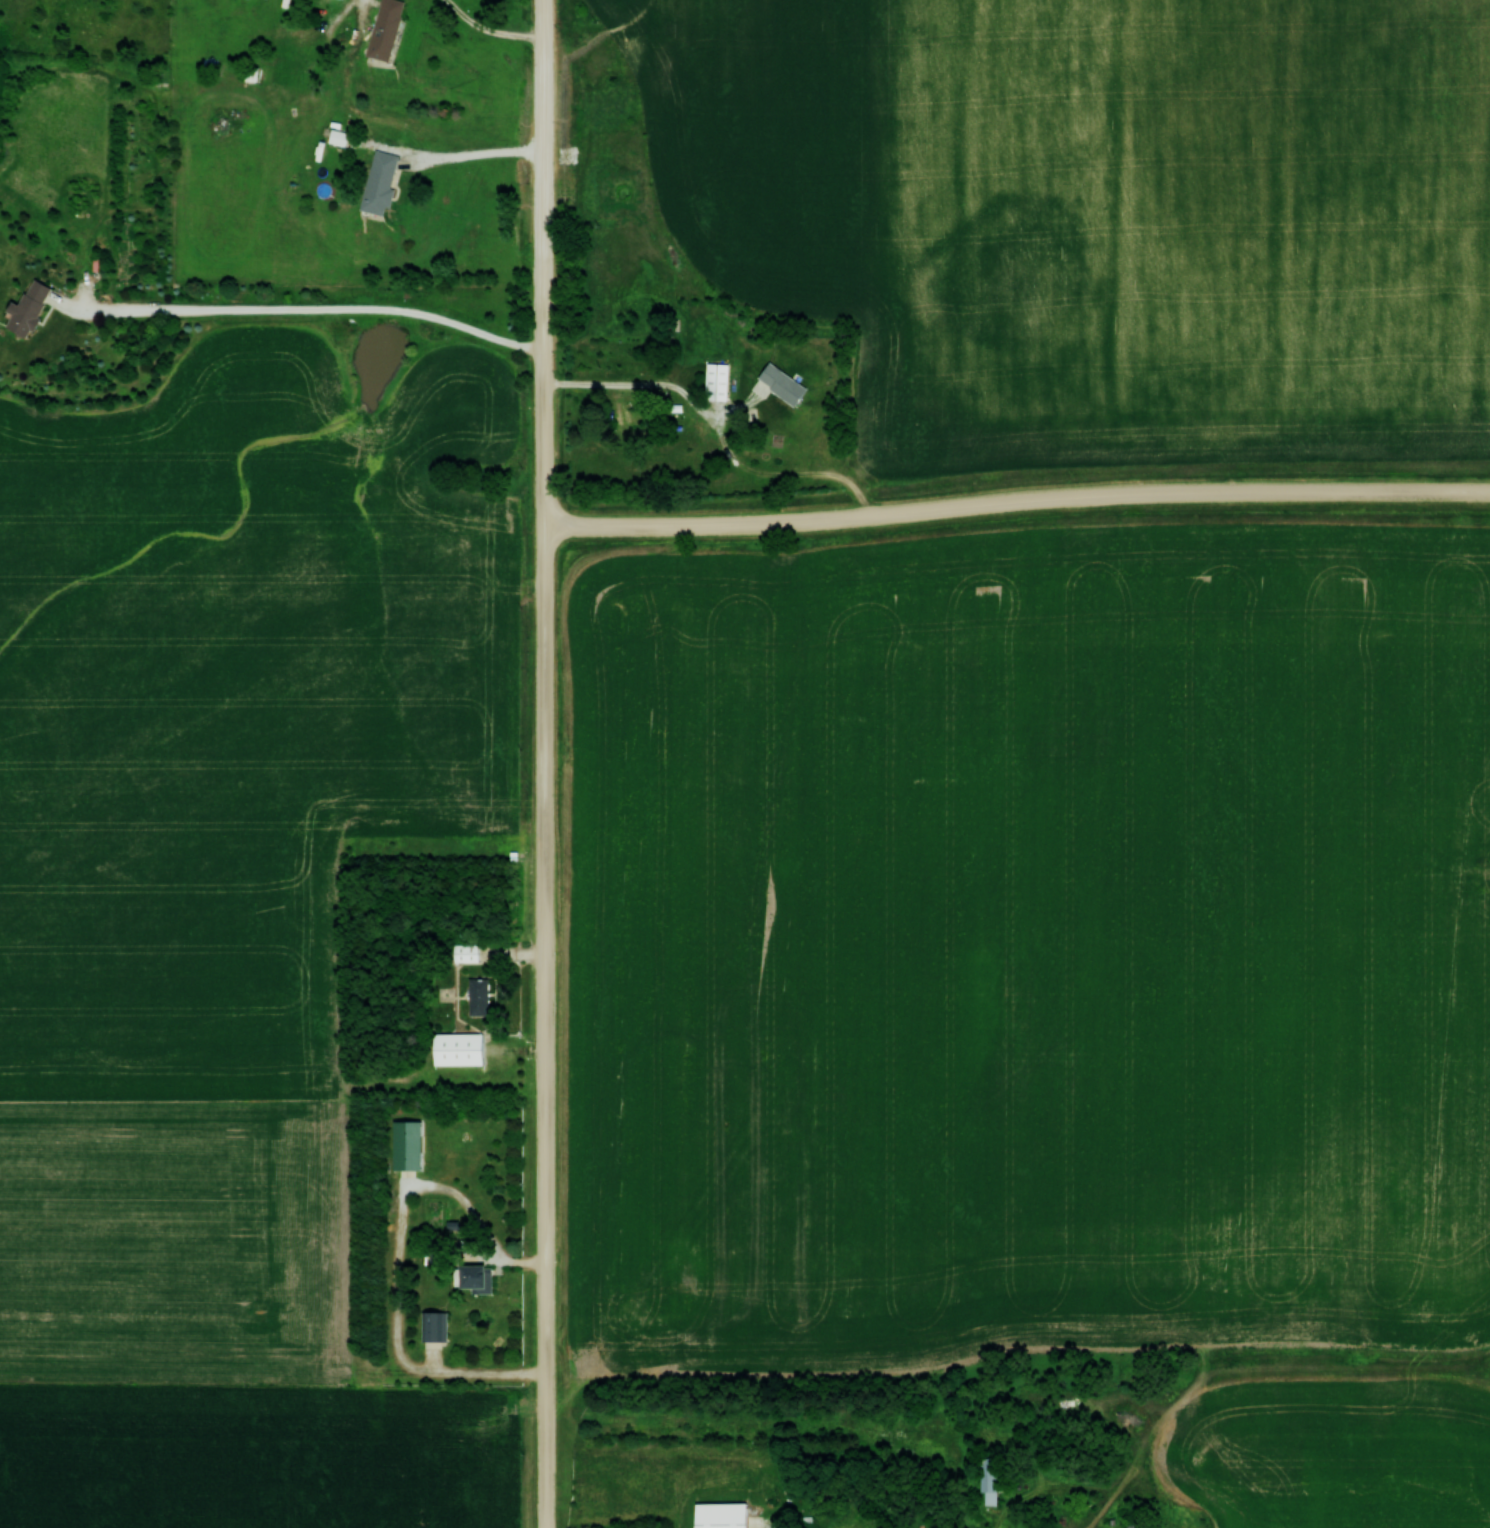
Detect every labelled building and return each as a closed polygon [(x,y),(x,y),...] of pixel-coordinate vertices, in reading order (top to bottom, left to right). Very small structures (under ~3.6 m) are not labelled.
[(389,61),(406,1),(401,0),(381,0),(366,55),(389,61)] [(328,142),(345,146),(349,132),(332,128),(328,142)] [(360,209),(384,215),(386,206),(390,208),(396,188),(392,187),(400,155),(376,149),(360,209)] [(52,287),(33,278),(20,305),(11,301),(7,311),(12,313),(5,327),(28,338),(52,287)] [(807,388),(769,361),(757,378),(794,405),(807,388)] [(726,400),(728,364),(707,363),(706,399),(726,400)] [(469,1015),(489,1015),(488,977),(468,978),(469,1015)] [(434,1065),(483,1064),(482,1033),(434,1033),(434,1065)] [(421,1169),(422,1121),(394,1120),(393,1169),(421,1169)] [(492,1293),(492,1274),(486,1274),(486,1265),(460,1265),(460,1287),(471,1287),(471,1293),(492,1293)] [(423,1341),(447,1340),(446,1311),(422,1311),(423,1341)] [(985,1504),(995,1504),(996,1459),(981,1459),(981,1492),(985,1492),(985,1504)] [(747,1502),(695,1503),(696,1527),(747,1527),(747,1502)]
